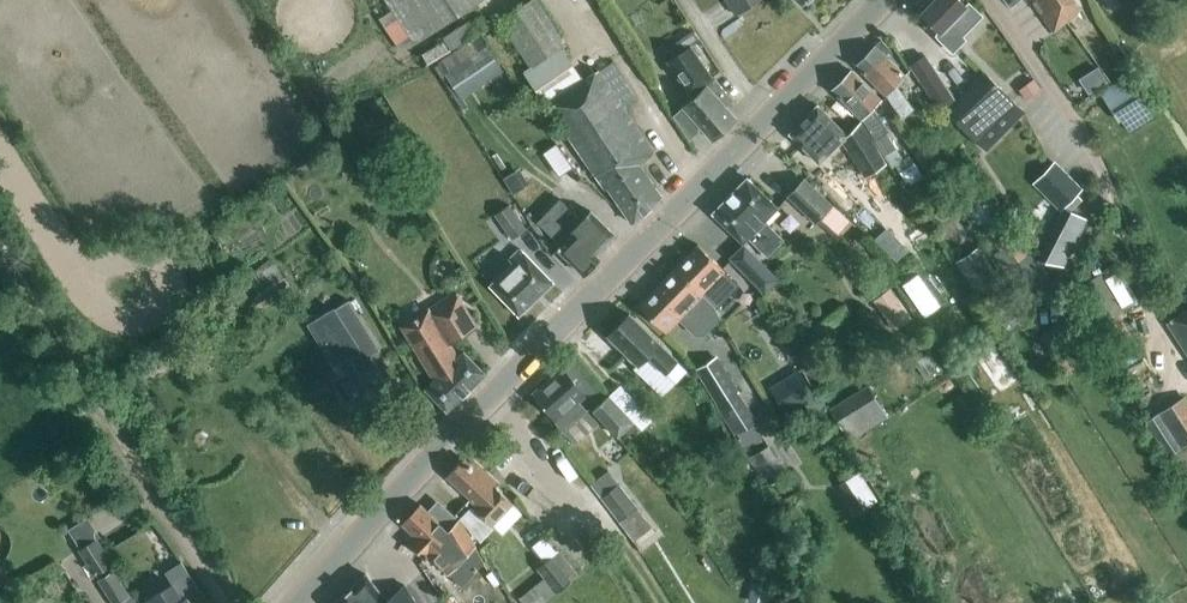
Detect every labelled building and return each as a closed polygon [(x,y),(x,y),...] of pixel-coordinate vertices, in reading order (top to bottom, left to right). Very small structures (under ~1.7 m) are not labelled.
[(482,0),(385,0),(414,45),(482,0)] [(560,47),(563,45),(534,0),(528,0),(498,19),(529,67),(523,71),(605,189),(606,187),(632,224),(662,197),(639,165),(654,154),(622,108),(638,97),(612,61),(583,82),(560,47)] [(735,15),(758,0),(725,0),(735,15)] [(959,0),(934,0),(932,2),(930,0),(928,0),(921,8),(923,11),(920,14),(938,31),(936,36),(939,40),(953,53),(965,40),(962,37),(972,26),(973,26),(982,17),(969,4),(966,7),(959,0)] [(1053,32),(1080,9),(1073,0),(1030,0),(1053,32)] [(451,50),(476,35),(467,21),(443,37),(451,50)] [(503,71),(481,38),(465,49),(439,66),(462,99),(503,71)] [(912,109),(896,85),(905,76),(884,57),(891,50),(881,40),(856,66),(885,93),(902,120),(912,109)] [(733,100),(715,80),(713,81),(702,64),(709,60),(698,43),(691,48),(690,47),(668,62),(693,98),(682,108),(711,140),(736,118),(726,107),(733,100)] [(925,57),(910,66),(943,116),(947,113),(987,151),(1025,112),(983,71),(954,101),(925,57)] [(851,71),(832,90),(862,121),(879,150),(883,157),(896,149),(886,132),(889,130),(875,108),(881,101),(851,71)] [(1038,91),(1029,78),(1016,87),(1025,101),(1038,91)] [(1120,121),(1142,106),(1125,80),(1103,94),(1120,121)] [(821,164),(841,143),(883,209),(907,194),(859,122),(847,134),(817,105),(790,134),(821,164)] [(1065,207),(1073,211),(1083,202),(1077,195),(1083,189),(1054,160),(1031,183),(1060,212),(1065,207)] [(783,240),(764,222),(777,208),(747,178),(712,214),(743,243),(748,238),(767,256),(783,240)] [(816,223),(832,206),(804,179),(788,196),(816,223)] [(561,199),(539,220),(542,223),(561,241),(556,247),(559,250),(583,275),(584,276),(600,260),(599,259),(599,258),(594,254),(614,234),(591,212),(582,220),(561,199)] [(513,240),(528,229),(510,204),(495,215),(513,240)] [(1088,219),(1073,211),(1065,207),(1038,261),(1064,267),(1088,219)] [(887,226),(875,238),(897,259),(909,248),(887,226)] [(1004,271),(1027,256),(1012,231),(994,243),(999,250),(993,254),(1004,271)] [(698,245),(675,268),(700,293),(705,297),(714,306),(715,306),(716,308),(738,284),(723,269),(698,245)] [(744,245),(730,259),(763,294),(778,279),(744,245)] [(981,299),(1002,286),(1004,284),(981,247),(958,262),(981,299)] [(518,315),(553,283),(520,249),(508,260),(512,264),(490,286),(518,315)] [(269,305),(292,290),(275,264),(251,279),(269,305)] [(675,268),(639,305),(665,332),(679,318),(679,320),(689,329),(696,336),(703,336),(721,318),(719,316),(714,306),(705,297),(700,293),(675,268)] [(1095,327),(1122,311),(1100,273),(1073,289),(1095,327)] [(912,318),(890,288),(873,301),(895,330),(912,318)] [(459,357),(450,343),(476,326),(455,293),(401,328),(435,380),(426,389),(447,411),(485,374),(464,352),(459,357)] [(349,360),(359,375),(343,385),(357,406),(389,386),(370,357),(379,351),(348,302),(309,327),(335,369),(349,360)] [(1169,324),(1186,352),(1186,312),(1169,324)] [(676,360),(659,343),(629,315),(608,336),(637,364),(648,354),(665,371),(676,360)] [(717,356),(695,370),(735,434),(756,421),(738,392),(739,392),(717,356)] [(776,383),(792,410),(821,392),(805,366),(776,383)] [(579,401),(587,394),(563,367),(532,394),(565,432),(588,411),(579,401)] [(850,441),(886,417),(867,388),(831,411),(850,441)] [(616,437),(632,423),(607,396),(592,410),(616,437)] [(1186,443),(1186,399),(1185,396),(1145,422),(1167,456),(1186,443)] [(785,474),(768,446),(751,457),(768,485),(785,474)] [(469,463),(464,459),(447,477),(477,505),(474,509),(492,526),(512,505),(494,488),(498,484),(472,460),(469,463)] [(618,484),(608,471),(590,484),(618,522),(637,508),(619,484),(618,484)] [(459,521),(438,500),(428,511),(421,505),(403,524),(417,538),(411,544),(425,558),(433,550),(451,568),(447,572),(461,587),(484,564),(459,521)] [(115,569),(96,539),(100,537),(88,517),(68,530),(80,549),(78,550),(94,576),(96,575),(113,602),(120,602),(131,596),(115,569)] [(579,575),(559,550),(536,568),(544,578),(518,598),(522,602),(544,602),(579,575)] [(181,561),(164,572),(171,584),(141,602),(191,602),(188,598),(200,590),(181,561)] [(15,587),(2,565),(0,566),(0,596),(15,587)] [(366,574),(335,602),(415,602),(403,584),(386,601),(366,574)] [(748,602),(752,602),(766,602),(770,585),(754,581),(748,602)]
